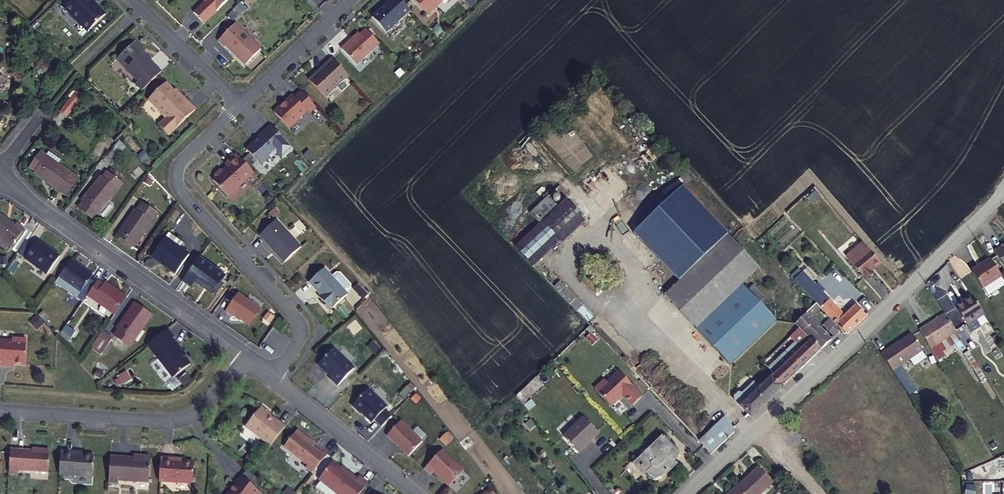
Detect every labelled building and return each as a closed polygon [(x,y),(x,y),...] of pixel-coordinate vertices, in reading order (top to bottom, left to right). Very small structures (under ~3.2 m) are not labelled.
[(65,8),(89,32),(106,15),(91,0),(74,0),(65,8)] [(229,0),(204,0),(206,2),(194,13),(205,24),(229,0)] [(400,0),(392,0),(383,8),(384,9),(380,12),(379,11),(372,18),(386,33),(411,11),(400,0)] [(445,0),(414,0),(428,15),(445,0)] [(262,49),(236,23),(218,41),(225,47),(226,46),(246,65),(262,49)] [(443,32),(438,26),(434,31),(439,36),(443,32)] [(356,65),(380,44),(366,30),(355,40),(353,38),(341,49),(356,65)] [(135,42),(117,59),(139,81),(136,84),(143,91),(162,73),(141,51),(143,49),(135,42)] [(349,76),(332,59),(322,69),(323,70),(319,74),(318,72),(309,80),(326,98),(349,76)] [(86,88),(79,82),(63,101),(70,107),(86,88)] [(167,83),(148,100),(166,119),(159,126),(169,136),(196,110),(188,102),(186,104),(167,83)] [(307,111),(293,95),(274,113),(288,128),(307,111)] [(246,149),(261,165),(270,157),(271,158),(278,151),(277,150),(286,142),(271,126),(258,138),(259,139),(255,143),(254,142),(246,149)] [(65,153),(53,143),(49,149),(60,159),(65,153)] [(41,164),(38,168),(66,191),(78,175),(60,159),(49,149),(43,145),(34,157),(41,164)] [(223,171),(220,170),(216,175),(215,178),(213,180),(228,197),(254,173),(236,154),(225,164),(227,167),(223,171)] [(113,203),(108,200),(120,182),(103,169),(98,176),(95,175),(80,199),(82,201),(78,208),(95,220),(98,215),(103,218),(106,217),(113,206),(113,203)] [(744,287),(763,270),(688,186),(638,231),(682,281),(667,295),(697,329),(744,287)] [(517,249),(533,267),(585,219),(568,200),(517,249)] [(135,247),(157,215),(141,203),(136,212),(133,211),(116,234),(135,247)] [(14,249),(27,231),(19,225),(16,229),(0,217),(0,239),(14,249)] [(301,247),(277,221),(260,235),(271,248),(271,247),(272,247),(275,250),(275,251),(274,251),(284,263),(301,247)] [(34,236),(27,231),(14,249),(20,254),(28,243),(34,236)] [(167,231),(163,237),(178,246),(182,241),(167,231)] [(187,252),(178,246),(163,237),(151,256),(174,271),(187,252)] [(870,271),(870,270),(878,263),(861,242),(845,256),(863,277),(870,271)] [(21,266),(25,261),(35,248),(28,243),(20,254),(15,261),(21,266)] [(39,243),(35,248),(25,261),(47,277),(60,258),(39,243)] [(995,252),(1003,267),(1003,246),(995,252)] [(197,255),(181,280),(188,285),(191,280),(212,293),(222,275),(203,262),(204,259),(197,255)] [(73,260),(59,279),(80,294),(92,280),(95,276),(73,260)] [(988,298),(1003,287),(1003,282),(1001,278),(990,260),(971,273),(982,289),(988,298)] [(347,295),(324,269),(309,282),(321,296),(325,300),(323,302),(321,304),(327,310),(331,307),(332,308),(347,295)] [(804,271),(795,279),(817,303),(822,310),(831,319),(842,331),(843,332),(844,333),(846,334),(848,333),(849,332),(866,317),(863,313),(856,305),(844,315),(804,271)] [(59,279),(55,285),(77,300),(80,294),(59,279)] [(87,297),(97,283),(92,280),(80,294),(77,300),(82,303),(87,297)] [(97,283),(87,297),(93,302),(103,287),(97,283)] [(581,306),(559,283),(553,288),(576,312),(581,306)] [(103,287),(93,302),(114,316),(126,299),(106,284),(103,287)] [(697,329),(727,361),(774,319),(744,287),(697,329)] [(248,322),(259,306),(236,292),(225,310),(231,315),(234,312),(248,322)] [(973,298),(956,308),(967,326),(972,334),(990,323),(984,315),(983,312),(973,298)] [(123,319),(116,328),(118,330),(133,341),(150,317),(134,305),(123,319)] [(820,312),(815,305),(796,323),(799,327),(800,327),(802,329),(812,339),(821,349),(831,340),(812,319),(820,312)] [(927,342),(931,349),(957,333),(945,314),(920,330),(927,342)] [(278,315),(272,324),(280,330),(285,323),(278,315)] [(831,319),(829,321),(830,322),(839,332),(842,331),(831,319)] [(834,338),(839,332),(830,322),(829,321),(823,326),(834,338)] [(67,325),(63,331),(71,337),(72,336),(75,331),(67,325)] [(174,335),(167,327),(147,343),(173,376),(190,363),(171,338),(174,335)] [(798,328),(805,337),(797,344),(801,349),(810,359),(821,349),(812,339),(800,327),(799,327),(798,328)] [(133,341),(118,330),(113,337),(128,348),(133,341)] [(100,357),(111,341),(101,333),(89,349),(100,357)] [(881,354),(890,367),(921,348),(920,347),(913,335),(901,343),(900,342),(881,354)] [(27,339),(12,338),(12,342),(0,341),(0,367),(6,367),(6,364),(14,365),(25,365),(27,339)] [(801,349),(797,344),(786,354),(800,369),(810,359),(801,349)] [(892,371),(923,351),(921,348),(890,367),(892,371)] [(354,369),(333,349),(318,365),(332,378),(330,379),(337,386),(354,369)] [(969,352),(965,355),(966,357),(981,380),(985,377),(971,355),(969,352)] [(800,369),(786,354),(783,357),(787,362),(797,372),(800,369)] [(787,362),(783,357),(781,355),(774,361),(790,378),(797,372),(787,362)] [(622,360),(631,369),(633,367),(625,358),(622,360)] [(782,387),(790,378),(774,361),(768,368),(770,370),(774,375),(771,378),(781,388),(782,387)] [(642,396),(619,371),(607,382),(604,379),(595,389),(611,406),(622,395),(632,405),(642,396)] [(515,395),(521,402),(542,385),(535,377),(515,395)] [(781,388),(771,378),(760,388),(749,398),(759,409),(781,388)] [(749,398),(760,388),(754,381),(743,391),(749,398)] [(407,396),(413,390),(408,386),(402,392),(407,396)] [(375,420),(385,410),(387,407),(368,389),(352,406),(361,414),(362,413),(372,423),(375,420)] [(750,416),(759,409),(749,398),(743,391),(742,391),(737,389),(733,393),(735,400),(748,414),(747,416),(748,417),(749,415),(750,416)] [(278,436),(285,427),(270,415),(272,413),(262,405),(246,427),(270,446),(278,436)] [(392,416),(385,410),(375,420),(381,427),(392,416)] [(598,432),(583,417),(564,436),(578,452),(598,432)] [(734,427),(725,417),(699,441),(712,455),(735,431),(735,428),(737,426),(736,425),(734,427)] [(401,422),(387,436),(408,456),(422,442),(401,422)] [(313,473),(327,455),(310,442),(312,440),(298,429),(284,446),(308,465),(306,467),(313,473)] [(634,463),(645,475),(646,474),(650,478),(651,479),(653,480),(655,480),(657,480),(659,479),(661,478),(676,464),(673,461),(681,454),(664,436),(634,463)] [(48,472),(50,450),(38,449),(37,451),(10,449),(9,473),(17,474),(17,470),(48,472)] [(76,452),(60,451),(59,475),(92,477),(94,455),(76,454),(76,452)] [(449,487),(463,471),(442,451),(424,469),(430,475),(434,472),(449,487)] [(149,482),(150,457),(140,457),(140,459),(110,457),(108,483),(118,484),(118,480),(149,482)] [(175,459),(160,458),(159,481),(192,484),(194,462),(175,461),(175,459)] [(369,482),(360,475),(358,477),(347,469),(346,470),(334,460),(319,479),(339,493),(360,493),(364,489),(369,482)] [(758,467),(737,488),(742,493),(762,493),(774,483),(758,467)] [(241,477),(253,487),(259,480),(247,470),(241,477)] [(241,477),(228,493),(229,493),(261,493),(253,487),(241,477)]
